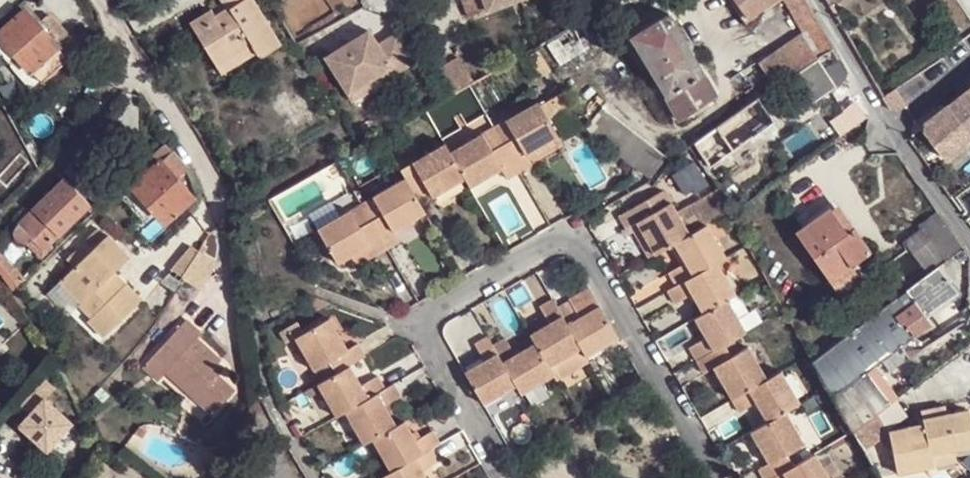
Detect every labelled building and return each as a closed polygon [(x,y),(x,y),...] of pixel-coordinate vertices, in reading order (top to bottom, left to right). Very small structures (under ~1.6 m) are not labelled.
[(255,0),(242,0),(229,8),(228,6),(215,15),(212,8),(189,22),(221,74),(256,53),(258,55),(263,56),(282,44),(255,0)] [(222,2),(212,8),(215,15),(228,6),(229,8),(242,0),(221,0),(222,2)] [(469,15),(488,8),(485,0),(463,0),(469,15)] [(488,8),(510,0),(485,0),(488,8)] [(747,16),(769,0),(734,0),(747,16)] [(806,0),(805,0),(792,8),(805,31),(820,22),(806,0)] [(24,9),(0,32),(0,36),(21,58),(32,71),(58,47),(38,25),(24,9)] [(702,71),(668,12),(629,35),(666,96),(702,71)] [(68,58),(76,51),(76,50),(76,48),(77,46),(76,44),(75,42),(74,41),(73,40),(71,39),(69,38),(67,38),(66,38),(58,29),(58,27),(58,25),(58,23),(57,21),(56,20),(55,19),(54,18),(52,17),(50,17),(49,17),(47,18),(45,18),(38,25),(58,47),(68,58)] [(591,19),(548,45),(560,64),(605,39),(591,19)] [(969,30),(969,19),(950,32),(955,40),(969,30)] [(828,37),(820,22),(805,31),(813,46),(828,37)] [(368,29),(325,56),(348,92),(391,66),(395,72),(413,60),(396,32),(378,44),(368,29)] [(813,46),(805,31),(759,62),(768,75),(776,85),(800,69),(819,56),(813,46)] [(948,50),(962,67),(969,61),(969,34),(948,50)] [(12,66),(21,58),(0,36),(0,53),(12,66)] [(833,46),(828,37),(813,46),(819,56),(833,46)] [(849,71),(833,46),(819,56),(836,86),(848,76),(849,71)] [(68,58),(58,47),(32,71),(43,82),(68,58)] [(538,50),(528,56),(540,77),(551,71),(538,50)] [(954,73),(962,67),(948,50),(941,55),(943,57),(954,73)] [(819,56),(800,69),(818,98),(836,86),(819,56)] [(934,89),(954,73),(943,57),(921,73),(934,89)] [(12,66),(11,67),(33,91),(43,82),(32,71),(21,58),(12,66)] [(453,59),(436,69),(451,93),(468,85),(468,84),(453,59)] [(969,78),(969,61),(962,67),(969,78)] [(310,62),(295,71),(301,82),(316,73),(310,62)] [(768,75),(759,62),(741,74),(750,87),(768,75)] [(391,66),(348,92),(352,99),(395,72),(391,66)] [(716,94),(702,71),(666,96),(679,119),(716,94)] [(776,85),(768,75),(750,87),(757,99),(759,99),(776,85)] [(882,98),(888,108),(893,111),(900,112),(907,109),(916,102),(903,85),(882,98)] [(969,119),(969,90),(956,101),(969,119)] [(563,91),(537,106),(546,123),(573,108),(563,91)] [(772,117),(759,99),(757,99),(696,142),(708,161),(730,145),(733,150),(753,136),(751,132),(772,117)] [(969,145),(969,119),(956,101),(928,124),(926,131),(950,161),(969,145)] [(503,146),(519,174),(532,166),(527,156),(555,139),(546,123),(537,106),(536,103),(507,120),(517,138),(503,146)] [(336,105),(327,110),(333,119),(341,114),(336,105)] [(602,108),(586,131),(633,166),(651,179),(667,157),(602,108)] [(840,135),(866,117),(844,112),(830,122),(840,135)] [(517,138),(507,120),(493,127),(503,146),(517,138)] [(503,146),(493,127),(479,136),(488,153),(503,146)] [(479,136),(449,152),(465,181),(470,188),(500,172),(505,182),(519,174),(503,146),(488,153),(479,136)] [(172,152),(166,144),(155,156),(158,159),(162,163),(172,152)] [(404,177),(416,198),(431,190),(435,197),(465,181),(449,152),(446,146),(400,170),(404,177)] [(188,169),(172,152),(162,163),(176,179),(188,169)] [(105,182),(76,154),(60,170),(88,197),(105,182)] [(162,163),(158,159),(139,176),(120,193),(142,217),(152,207),(165,220),(190,197),(176,179),(162,163)] [(26,204),(30,208),(62,179),(57,173),(26,204)] [(371,220),(388,249),(401,241),(395,230),(424,214),(416,198),(404,177),(374,193),(385,212),(371,220)] [(30,208),(15,224),(15,225),(13,232),(14,240),(20,244),(26,246),(34,244),(39,250),(54,237),(88,204),(62,179),(30,208)] [(664,189),(619,215),(628,231),(637,226),(655,256),(672,246),(690,235),(678,215),(672,203),(664,189)] [(693,207),(678,215),(690,235),(705,227),(731,212),(725,197),(721,191),(693,207)] [(385,212),(374,193),(361,201),(371,220),(385,212)] [(686,195),(672,203),(678,215),(693,207),(686,195)] [(309,214),(317,227),(340,213),(333,201),(309,214)] [(371,220),(361,201),(348,208),(359,227),(371,220)] [(925,226),(945,255),(960,243),(932,201),(916,213),(925,226)] [(39,250),(31,256),(37,262),(93,210),(88,204),(54,237),(39,250)] [(340,213),(317,227),(337,262),(350,255),(368,244),(375,256),(388,249),(371,220),(359,227),(348,208),(340,213)] [(851,267),(870,253),(851,226),(847,229),(832,209),(808,224),(802,228),(796,233),(825,275),(845,260),(851,267)] [(628,231),(624,234),(641,264),(655,256),(637,226),(628,231)] [(910,248),(926,269),(945,255),(925,226),(905,240),(910,248)] [(690,235),(672,246),(684,267),(669,276),(671,282),(664,286),(666,291),(717,262),(723,258),(705,227),(690,235)] [(69,268),(103,238),(95,230),(62,260),(69,268)] [(69,268),(58,279),(76,297),(73,300),(76,304),(84,312),(81,315),(96,331),(134,296),(119,279),(113,285),(102,273),(109,267),(124,253),(107,234),(103,238),(69,268)] [(511,236),(505,240),(508,245),(514,242),(511,236)] [(26,246),(20,244),(30,256),(31,256),(39,250),(34,244),(26,246)] [(368,244),(350,255),(357,266),(375,256),(368,244)] [(195,252),(188,247),(157,283),(171,292),(178,278),(195,252)] [(964,267),(969,266),(969,256),(963,248),(955,254),(964,267)] [(0,255),(0,268),(3,272),(14,262),(4,251),(0,255)] [(198,289),(215,264),(195,252),(178,278),(198,289)] [(717,262),(735,295),(738,293),(746,288),(728,255),(723,258),(717,262)] [(851,267),(845,260),(825,275),(830,281),(851,267)] [(14,262),(3,272),(13,285),(24,275),(14,262)] [(717,262),(666,291),(675,306),(693,296),(702,314),(726,300),(735,295),(717,262)] [(908,307),(923,329),(930,321),(926,315),(957,289),(938,266),(906,290),(916,302),(908,307)] [(109,267),(102,273),(113,285),(119,279),(109,267)] [(76,297),(58,279),(47,288),(68,311),(76,304),(73,300),(76,297)] [(916,302),(906,290),(899,295),(908,307),(916,302)] [(735,295),(726,300),(745,333),(761,323),(754,311),(750,314),(738,293),(735,295)] [(590,294),(573,304),(580,316),(597,307),(590,294)] [(908,307),(899,295),(810,358),(832,396),(868,371),(875,365),(923,329),(908,307)] [(702,314),(693,319),(705,338),(688,348),(696,361),(724,344),(739,336),(745,333),(726,300),(702,314)] [(550,324),(529,336),(533,344),(547,369),(581,350),(558,309),(553,301),(541,307),(550,324)] [(572,301),(558,309),(581,350),(587,360),(617,342),(597,307),(580,316),(573,304),(572,301)] [(284,341),(293,336),(310,368),(327,359),(335,372),(348,365),(363,357),(356,343),(345,349),(327,317),(306,329),(298,318),(277,330),(284,341)] [(199,333),(184,319),(140,367),(156,381),(163,375),(209,417),(233,390),(215,375),(209,369),(214,364),(218,360),(195,339),(199,333)] [(484,361),(465,371),(484,404),(516,386),(492,345),(487,336),(474,343),(484,361)] [(739,336),(724,344),(733,359),(747,350),(739,336)] [(506,338),(492,345),(516,386),(521,396),(552,378),(547,369),(533,344),(514,353),(506,338)] [(733,359),(724,344),(696,361),(704,375),(715,369),(732,398),(764,380),(747,350),(733,359)] [(552,378),(554,381),(587,362),(587,360),(581,350),(547,369),(552,378)] [(273,358),(275,368),(282,366),(280,356),(273,358)] [(209,369),(215,375),(220,369),(214,364),(209,369)] [(335,372),(316,383),(334,417),(342,412),(382,389),(375,375),(358,384),(348,365),(335,372)] [(875,365),(868,371),(891,402),(899,396),(875,365)] [(802,401),(784,369),(764,380),(732,398),(741,412),(757,403),(768,422),(784,412),(802,401)] [(891,402),(868,371),(832,396),(853,430),(876,414),(891,402)] [(382,389),(342,412),(360,445),(368,440),(394,426),(386,413),(382,407),(386,404),(398,397),(391,384),(382,389)] [(47,396),(23,425),(52,449),(76,420),(47,396)] [(944,406),(921,410),(923,420),(946,415),(944,406)] [(897,474),(898,474),(934,466),(931,454),(954,449),(969,446),(969,416),(969,411),(946,415),(923,420),(923,425),(889,432),(890,436),(897,474)] [(809,456),(784,412),(768,422),(750,432),(769,465),(758,471),(762,477),(772,477),(809,456)] [(876,414),(853,430),(867,453),(890,436),(889,432),(876,414)] [(394,426),(368,440),(386,472),(428,449),(437,444),(430,431),(413,439),(403,421),(394,426)] [(378,477),(379,477),(425,477),(421,470),(436,462),(428,449),(386,472),(378,477)] [(931,454),(934,466),(957,461),(954,449),(931,454)] [(815,453),(809,456),(772,477),(830,477),(815,453)]
